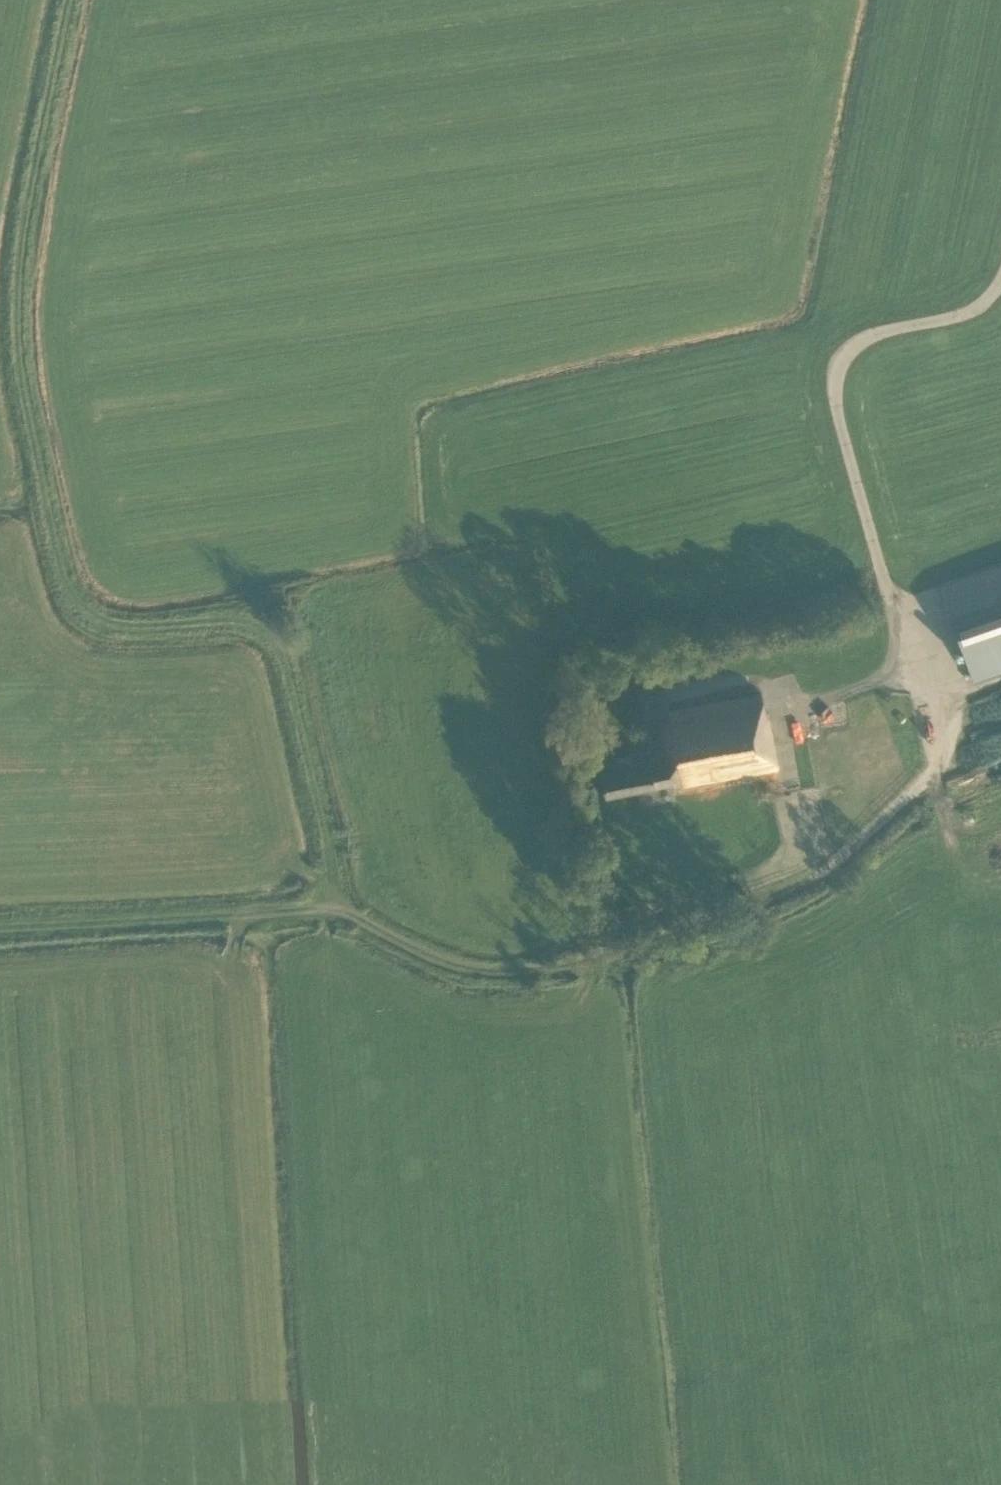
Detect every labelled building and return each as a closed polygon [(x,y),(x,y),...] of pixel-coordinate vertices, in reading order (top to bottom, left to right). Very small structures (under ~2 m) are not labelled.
[(941,584),(974,680),(1000,671),(1000,563),(941,584)] [(675,786),(778,764),(768,712),(766,712),(762,691),(669,710),(666,694),(645,698),(657,757),(649,759),(648,751),(600,761),(607,795),(674,782),(675,786)]
